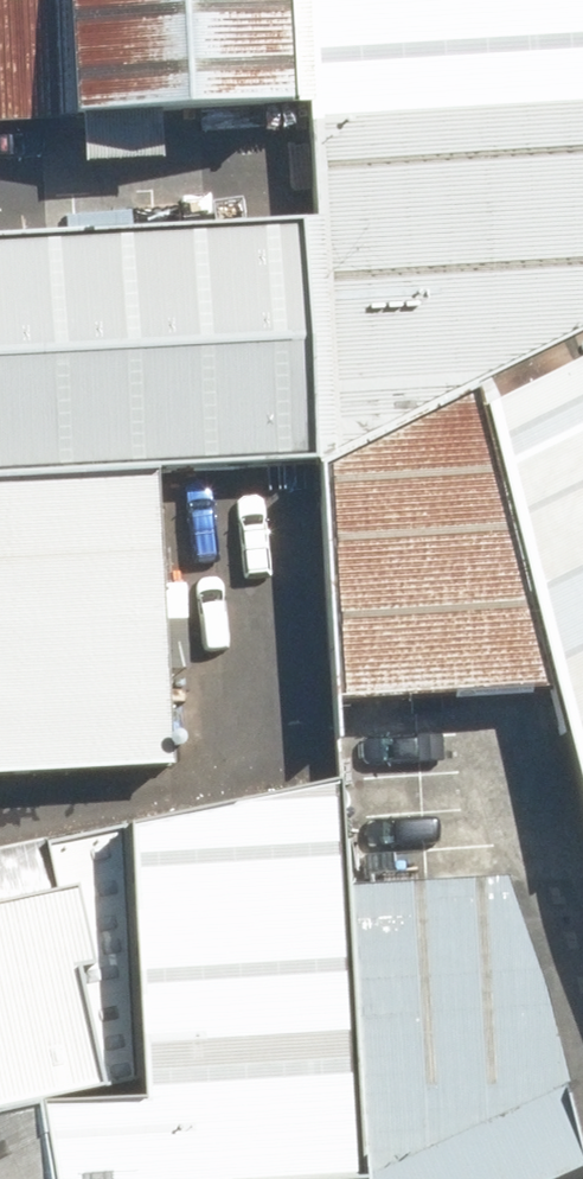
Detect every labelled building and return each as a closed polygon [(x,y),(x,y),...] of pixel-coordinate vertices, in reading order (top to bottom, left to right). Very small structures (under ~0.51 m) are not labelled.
[(304,100),(298,0),(0,0),(0,118),(304,100)] [(313,105),(582,89),(582,0),(307,0),(313,105)] [(313,105),(332,449),(473,379),(582,325),(582,89),(313,105)] [(0,232),(0,474),(141,466),(307,457),(293,215),(0,232)] [(582,817),(582,347),(477,396),(550,688),(582,817)] [(332,449),(334,696),(550,688),(477,396),(473,379),(332,449)] [(0,474),(0,771),(159,761),(141,466),(0,474)] [(339,879),(332,783),(132,824),(145,1108),(36,1114),(49,1178),(361,1178),(339,879)] [(0,900),(0,1112),(138,1080),(126,826),(56,841),(65,885),(0,900)] [(361,1178),(563,1178),(582,1170),(582,1162),(516,873),(339,879),(361,1178)] [(36,1114),(0,1122),(0,1178),(49,1178),(36,1114)]
